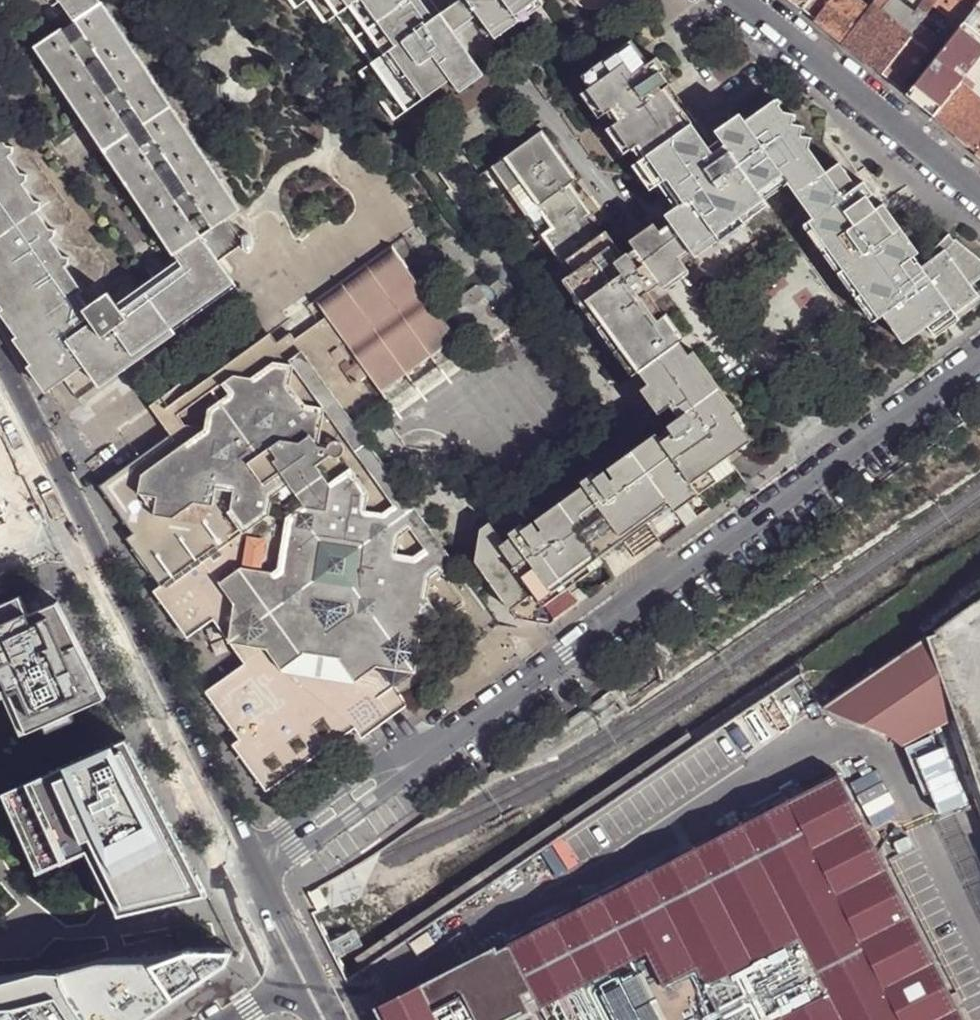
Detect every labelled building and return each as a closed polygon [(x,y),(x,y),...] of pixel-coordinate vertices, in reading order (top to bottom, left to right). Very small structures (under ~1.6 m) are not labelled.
[(61,3),(74,22),(101,3),(99,0),(59,0),(61,3)] [(332,22),(344,13),(379,61),(436,21),(421,0),(317,0),(332,22)] [(436,21),(379,61),(373,65),(408,113),(452,81),(461,93),(485,76),(457,40),(458,39),(454,34),(481,17),(493,34),(541,1),(541,0),(466,0),(436,21)] [(791,2),(803,11),(811,0),(788,0),(791,2)] [(854,0),(811,0),(803,11),(823,28),(843,44),(868,12),(854,0)] [(897,89),(937,38),(921,26),(911,38),(904,33),(915,19),(890,0),(877,0),(868,12),(843,44),(897,89)] [(918,11),(925,17),(938,0),(927,0),(918,11)] [(971,11),(953,36),(979,59),(979,58),(979,0),(971,11)] [(971,11),(979,0),(957,0),(971,11)] [(541,1),(493,34),(497,40),(545,6),(541,1)] [(204,216),(213,229),(230,218),(240,211),(101,3),(74,22),(83,35),(71,43),(62,30),(35,48),(174,255),(200,237),(192,223),(204,216)] [(640,35),(589,69),(600,83),(616,107),(624,119),(640,143),(647,155),(694,123),(684,109),(678,112),(665,89),(662,84),(673,77),(668,69),(672,66),(664,53),(656,58),(640,35)] [(979,59),(953,36),(907,97),(923,111),(934,119),(979,59)] [(979,59),(934,119),(958,139),(975,153),(979,147),(979,59)] [(675,81),(665,89),(678,112),(684,109),(691,104),(675,81)] [(616,107),(600,83),(589,90),(605,113),(616,107)] [(647,155),(666,181),(673,176),(689,198),(681,203),(668,213),(674,223),(692,250),(765,199),(788,183),(813,217),(809,221),(877,319),(881,315),(901,343),(928,324),(953,307),(951,305),(964,296),(960,291),(970,284),(979,277),(979,258),(950,233),(930,253),(932,258),(922,265),(915,255),(919,252),(891,213),(874,227),(866,216),(876,208),(867,197),(873,193),(864,181),(856,186),(840,163),(827,172),(809,148),(811,137),(802,135),(804,125),(793,123),(795,114),(784,111),(776,99),(745,120),(742,114),(739,115),(716,130),(719,135),(726,144),(713,152),(694,123),(647,155)] [(712,140),(691,104),(684,109),(694,123),(713,152),(726,144),(719,135),(712,140)] [(640,143),(624,119),(614,125),(631,149),(640,143)] [(520,151),(496,168),(640,369),(651,362),(652,364),(680,342),(684,339),(668,315),(666,316),(650,294),(662,286),(667,291),(689,273),(680,261),(687,255),(688,257),(694,253),(692,250),(674,223),(660,232),(654,224),(630,242),(635,249),(624,256),(606,234),(600,238),(594,242),(581,223),(584,221),(586,223),(588,221),(589,224),(593,221),(577,214),(576,212),(588,207),(581,198),(568,207),(560,195),(572,185),(578,180),(546,136),(547,135),(546,133),(520,152),(520,151)] [(15,165),(9,158),(13,155),(14,149),(8,147),(0,136),(0,174),(15,165)] [(647,155),(638,161),(656,187),(666,181),(647,155)] [(31,196),(24,185),(27,183),(29,177),(22,175),(15,165),(0,174),(0,216),(31,196)] [(496,168),(493,170),(571,278),(565,283),(630,376),(638,370),(640,369),(496,168)] [(673,176),(666,181),(681,203),(689,198),(673,176)] [(580,196),(572,185),(560,195),(568,207),(581,198),(580,196)] [(45,223),(38,213),(41,210),(42,204),(35,202),(31,196),(0,216),(0,253),(45,223)] [(765,199),(692,250),(694,253),(697,256),(721,239),(723,242),(747,225),(745,222),(754,216),(769,205),(765,199)] [(884,203),(876,208),(866,216),(874,227),(891,213),(884,203)] [(230,218),(200,237),(237,286),(271,335),(279,346),(446,578),(458,569),(357,427),(349,414),(347,412),(303,351),(327,334),(322,325),(330,319),(329,318),(297,342),(292,336),(234,255),(241,249),(240,247),(239,245),(239,243),(240,241),(241,239),(243,237),(230,218)] [(600,238),(589,224),(588,221),(586,223),(584,221),(581,223),(594,242),(600,238)] [(877,319),(809,221),(801,226),(871,323),(877,319)] [(60,253),(52,241),(55,239),(57,232),(49,230),(45,223),(0,253),(0,293),(60,253)] [(253,238),(250,236),(246,236),(243,237),(241,239),(240,241),(239,243),(239,245),(240,247),(241,249),(244,251),(247,252),(251,250),(253,248),(255,245),(254,242),(253,238)] [(93,324),(68,342),(86,368),(98,384),(174,329),(237,286),(200,237),(174,255),(176,259),(180,263),(184,269),(123,312),(118,306),(110,294),(89,309),(85,312),(93,324)] [(347,412),(349,414),(381,391),(401,418),(477,364),(392,247),(316,300),(329,318),(330,319),(322,325),(327,334),(303,351),(347,412)] [(9,320),(73,278),(66,268),(70,265),(71,260),(62,257),(60,253),(0,293),(0,299),(1,301),(7,309),(4,311),(9,320)] [(180,263),(118,306),(123,312),(184,269),(180,263)] [(18,340),(20,343),(83,300),(80,296),(83,294),(73,278),(9,320),(15,328),(21,338),(18,340)] [(953,307),(928,324),(936,335),(960,318),(956,311),(978,294),(970,284),(960,291),(964,296),(951,305),(953,307)] [(83,300),(20,343),(29,355),(35,364),(33,366),(38,374),(51,393),(86,368),(68,342),(93,324),(85,312),(89,309),(83,300)] [(4,311),(0,314),(18,340),(21,338),(15,328),(9,320),(4,311)] [(174,329),(98,384),(101,390),(179,335),(174,329)] [(170,435),(101,486),(121,514),(135,535),(128,540),(162,587),(156,593),(189,640),(214,622),(227,641),(245,666),(207,693),(240,740),(234,746),(255,774),(267,792),(298,769),(292,760),(273,773),(269,767),(253,745),(259,742),(228,693),(268,665),(225,602),(194,623),(174,594),(181,589),(149,542),(155,537),(123,490),(186,445),(202,449),(205,436),(194,443),(192,441),(207,431),(194,408),(213,394),(279,346),(271,335),(184,398),(177,389),(151,407),(170,435)] [(18,340),(15,342),(33,366),(35,364),(29,355),(20,343),(18,340)] [(668,406),(677,417),(665,425),(667,430),(657,437),(654,433),(594,478),(592,474),(579,483),(582,487),(524,530),(521,527),(509,536),(512,539),(503,545),(489,525),(479,532),(474,564),(503,603),(516,594),(523,604),(534,596),(535,598),(547,589),(551,594),(564,585),(563,584),(575,576),(575,577),(587,568),(584,563),(596,554),(609,545),(615,554),(626,546),(615,531),(639,514),(649,529),(661,546),(746,484),(726,457),(739,447),(731,437),(742,429),(731,414),(735,411),(692,350),(687,353),(680,342),(652,364),(651,362),(640,369),(638,370),(647,383),(639,389),(654,409),(657,413),(668,406)] [(202,449),(186,445),(123,490),(155,537),(149,542),(181,589),(174,594),(194,623),(225,602),(268,665),(228,693),(259,742),(253,745),(269,767),(273,773),(292,760),(298,769),(355,728),(367,720),(369,715),(368,710),(367,705),(358,692),(359,689),(356,684),(384,669),(395,668),(394,682),(398,688),(439,658),(424,638),(466,607),(446,578),(279,346),(213,394),(217,400),(219,399),(233,418),(205,436),(202,449)] [(33,366),(28,369),(48,396),(51,393),(38,374),(33,366)] [(750,440),(742,429),(731,437),(739,447),(750,440)] [(626,546),(649,529),(639,514),(615,531),(626,546)] [(604,564),(596,554),(584,563),(587,568),(575,577),(578,582),(604,564)] [(568,591),(564,585),(551,594),(547,589),(535,598),(543,608),(568,591)] [(516,594),(503,603),(511,613),(523,604),(516,594)] [(6,691),(26,735),(112,695),(62,595),(27,611),(20,596),(0,605),(0,694),(6,691)] [(943,684),(926,638),(871,676),(825,707),(826,709),(885,734),(898,744),(952,720),(940,685),(943,684)] [(384,669),(356,684),(359,689),(358,692),(367,705),(368,710),(369,715),(367,720),(355,728),(363,740),(408,708),(409,706),(397,688),(395,689),(393,686),(394,682),(395,668),(384,669)] [(132,732),(4,790),(40,870),(93,847),(123,912),(212,889),(132,732)] [(509,940),(550,1019),(979,1019),(979,976),(871,764),(862,761),(509,940)] [(311,896),(321,912),(330,907),(321,890),(311,896)] [(465,901),(439,917),(451,936),(477,920),(465,901)] [(375,1007),(381,1019),(550,1019),(509,940),(375,1007)] [(228,962),(233,946),(190,945),(162,958),(99,957),(60,969),(35,969),(1,981),(0,981),(0,1019),(142,1019),(228,962)]
